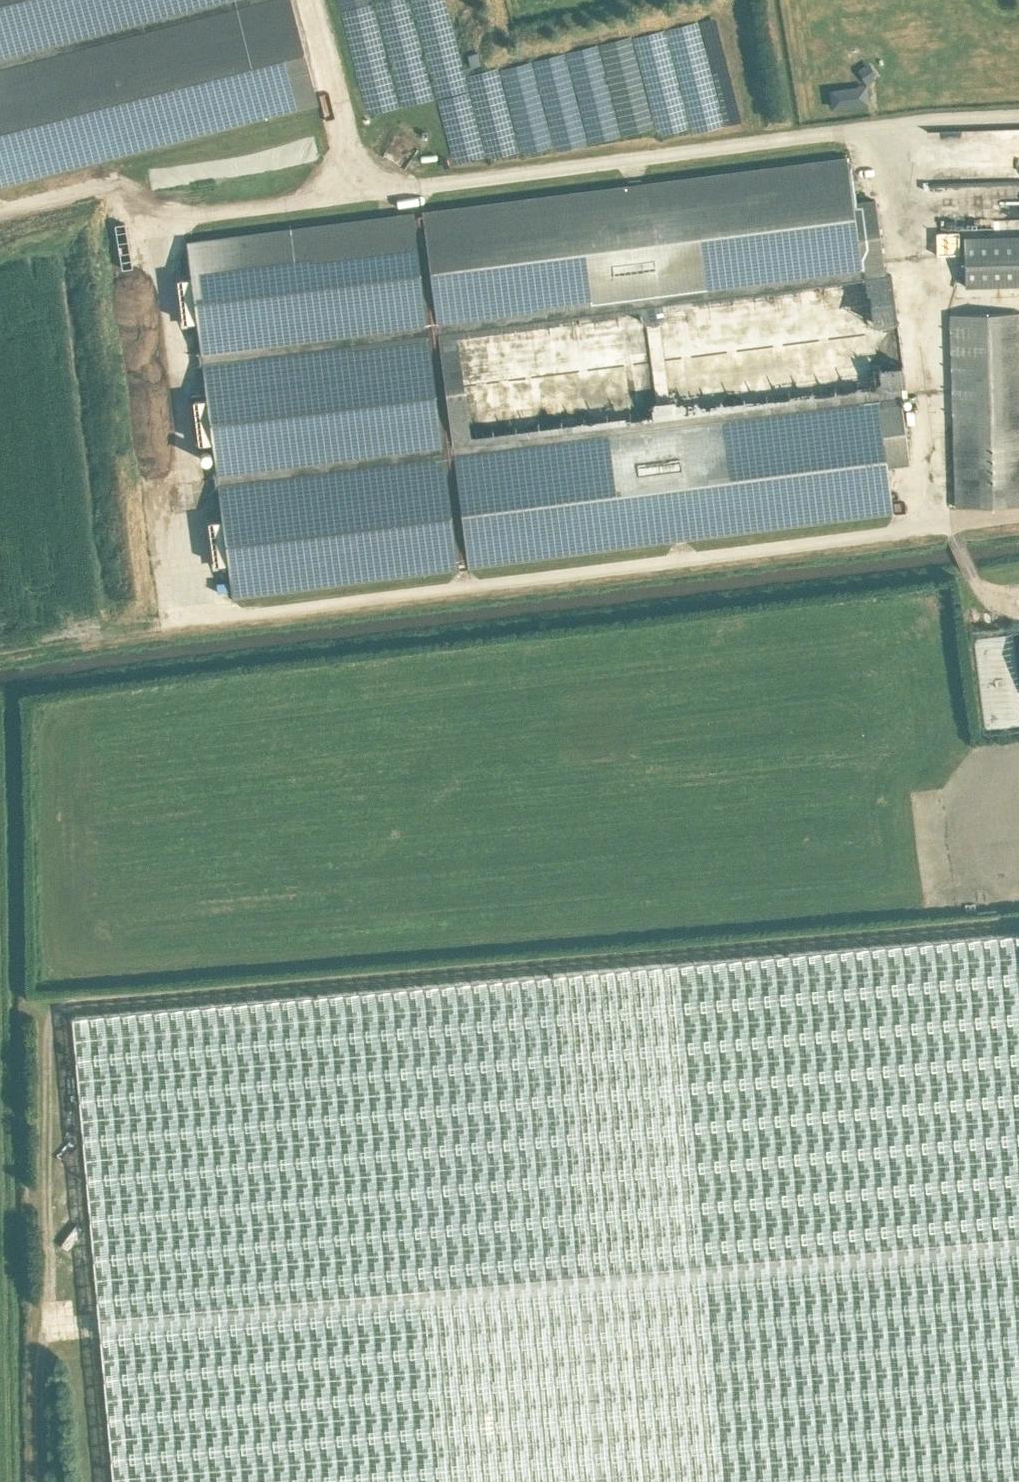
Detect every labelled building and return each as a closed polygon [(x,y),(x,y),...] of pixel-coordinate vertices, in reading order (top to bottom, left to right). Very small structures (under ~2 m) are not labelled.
[(319,101),(293,0),(0,0),(0,184),(319,101)] [(831,107),(868,101),(865,82),(828,88),(831,107)] [(855,200),(847,155),(422,208),(468,565),(892,511),(889,464),(909,462),(902,396),(907,395),(906,386),(891,272),(886,273),(875,197),(855,200)] [(233,598),(459,569),(413,208),(186,237),(233,598)] [(1018,284),(1018,235),(964,237),(965,285),(1018,284)] [(1018,504),(1018,311),(951,313),(956,506),(1018,504)] [(73,1014),(114,1481),(1018,1481),(1018,928),(644,963),(391,985),(73,1014)]
